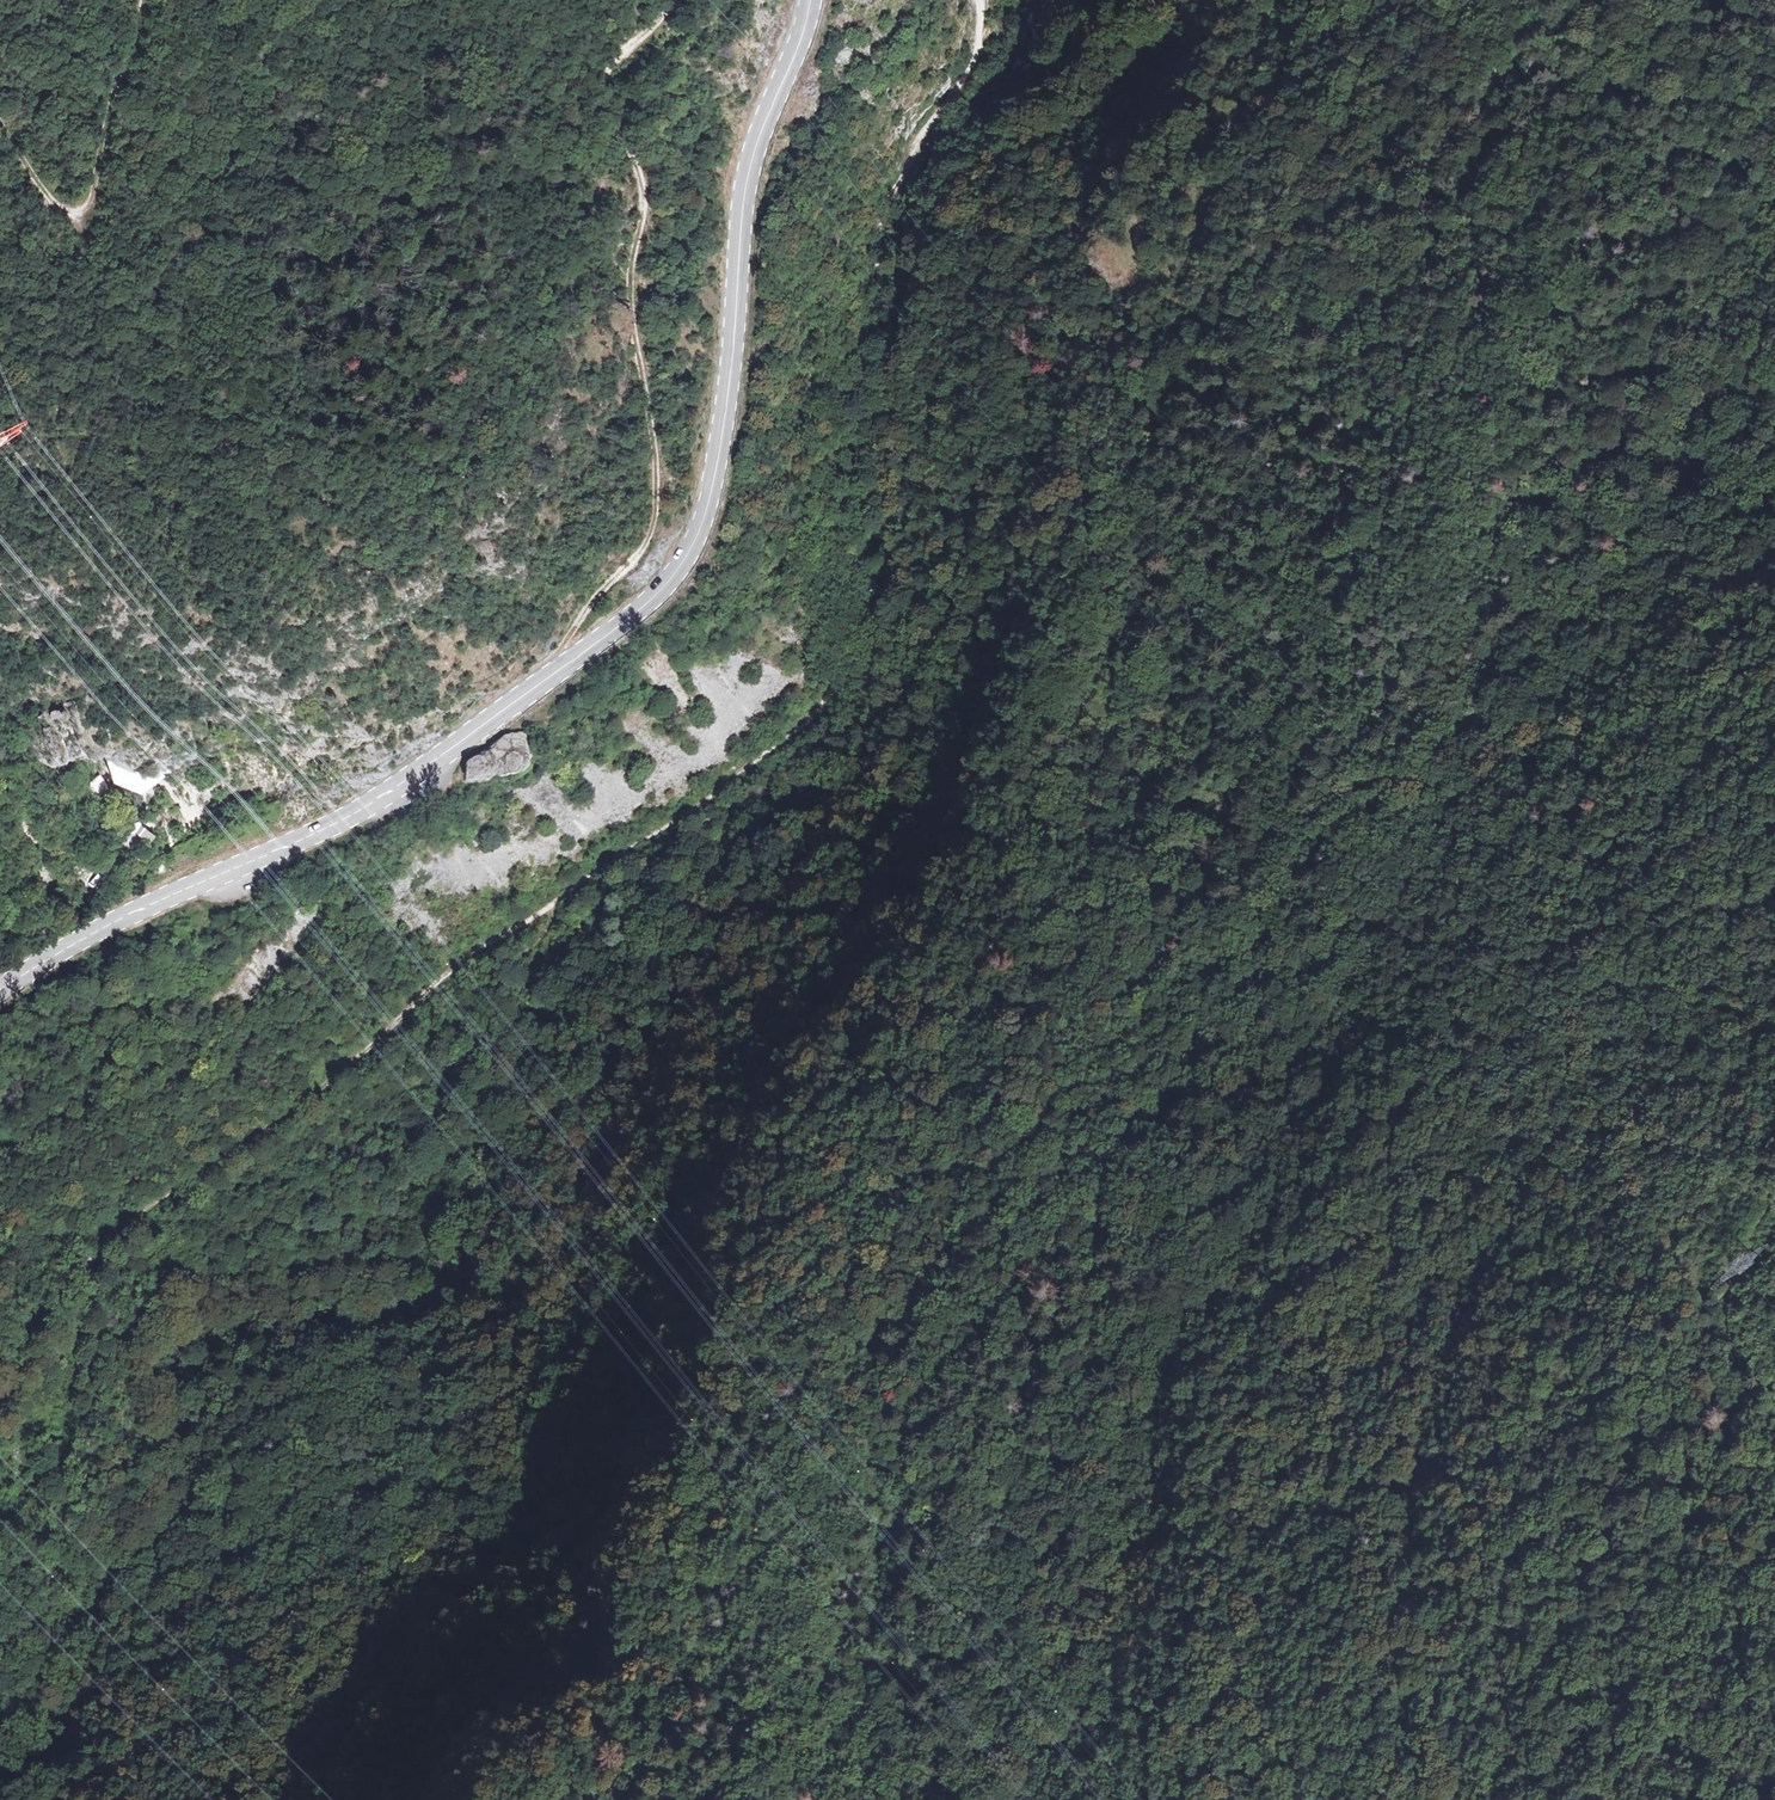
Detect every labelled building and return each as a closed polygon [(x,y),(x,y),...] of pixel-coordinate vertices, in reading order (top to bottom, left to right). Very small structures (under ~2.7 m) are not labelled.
[(536,774),(528,736),(499,742),(502,755),(468,763),(473,786),(492,782),(490,773),(503,770),(505,780),(536,774)] [(89,784),(95,796),(109,789),(103,777),(89,784)] [(140,829),(136,837),(151,845),(155,836),(140,829)]
